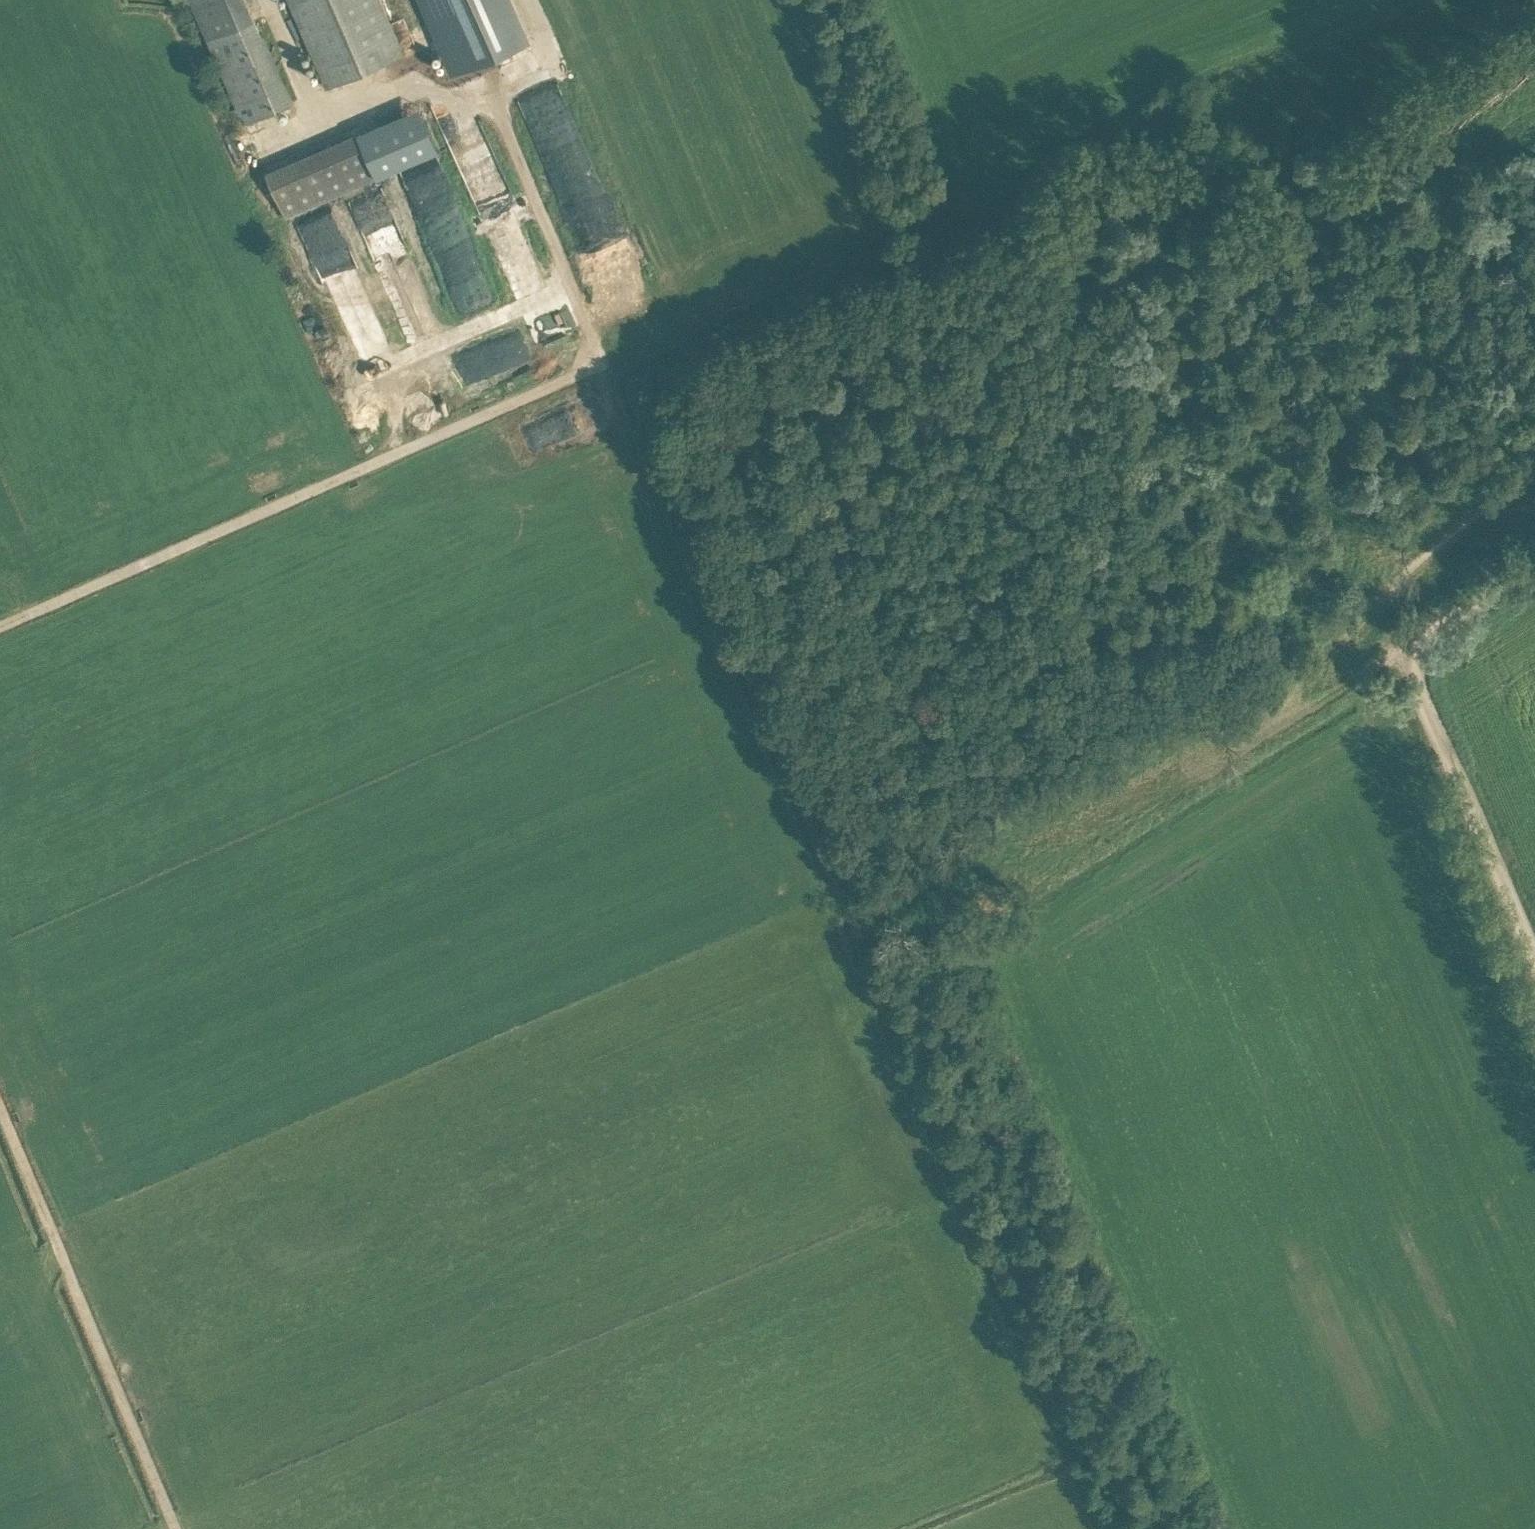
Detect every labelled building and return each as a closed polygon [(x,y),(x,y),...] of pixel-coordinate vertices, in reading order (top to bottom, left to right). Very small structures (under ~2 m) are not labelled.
[(209,41),(245,122),(291,102),(255,20),(246,0),(192,0),(209,41)] [(328,87),(404,53),(381,0),(290,0),(328,87)] [(450,58),(521,27),(509,0),(424,0),(450,58)] [(421,113),(384,129),(416,202),(434,194),(429,183),(448,175),(421,113)] [(268,166),(287,213),(381,176),(362,129),(268,166)] [(504,161),(467,174),(494,247),(531,234),(504,161)]
